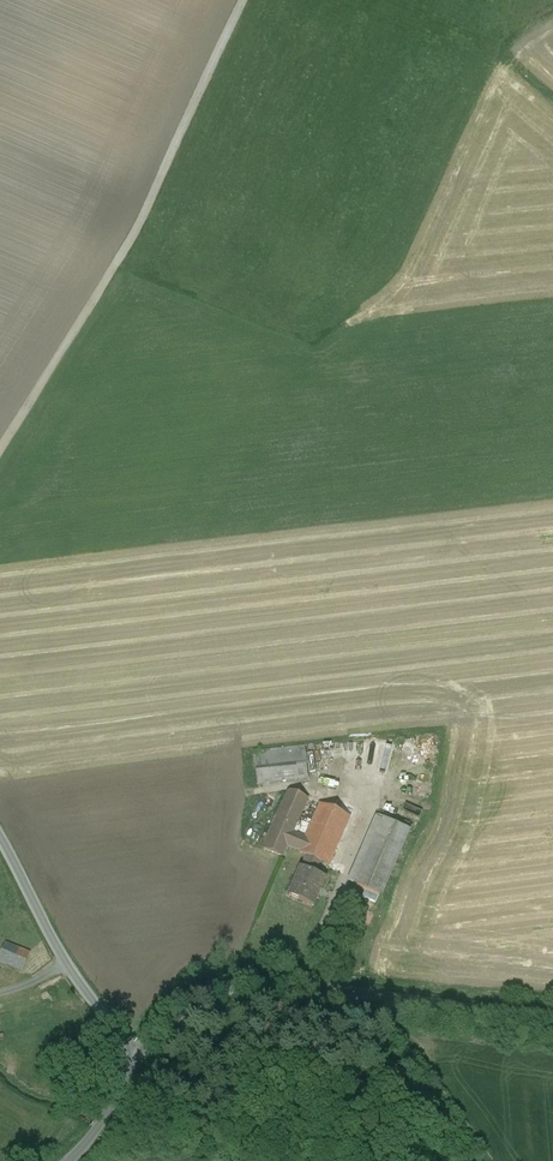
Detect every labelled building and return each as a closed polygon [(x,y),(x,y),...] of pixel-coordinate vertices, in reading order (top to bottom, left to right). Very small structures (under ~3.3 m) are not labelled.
[(303,746),(253,752),(257,785),(307,779),(303,746)] [(400,780),(396,800),(406,802),(405,811),(423,815),(428,786),(400,780)] [(288,790),(263,849),(282,857),(286,846),(292,833),(307,799),(288,790)] [(349,817),(319,804),(304,838),(299,851),(298,852),(307,856),(319,861),(328,865),(349,817)] [(382,819),(353,886),(381,898),(410,831),(382,819)] [(304,838),(292,833),(286,846),(299,851),(304,838)] [(319,861),(307,856),(301,869),(314,874),(319,861)] [(301,869),(300,868),(288,896),(313,906),(324,878),(314,874),(301,869)] [(5,943),(0,955),(0,963),(21,972),(30,953),(5,943)]
